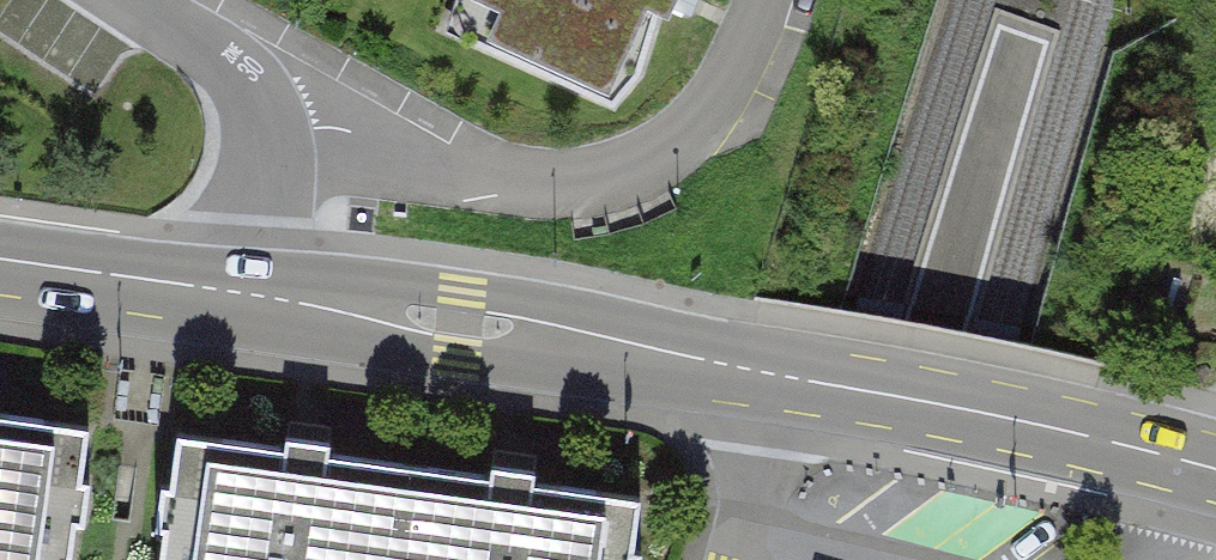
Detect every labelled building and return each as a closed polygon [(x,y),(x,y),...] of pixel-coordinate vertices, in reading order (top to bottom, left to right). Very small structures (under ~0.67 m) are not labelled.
[(428,21),(606,111),(637,21),(648,0),(436,0),(428,21)] [(0,417),(0,559),(69,559),(87,429),(0,417)] [(175,442),(160,559),(399,559),(411,472),(175,442)] [(411,472),(399,559),(639,559),(646,502),(411,472)]
